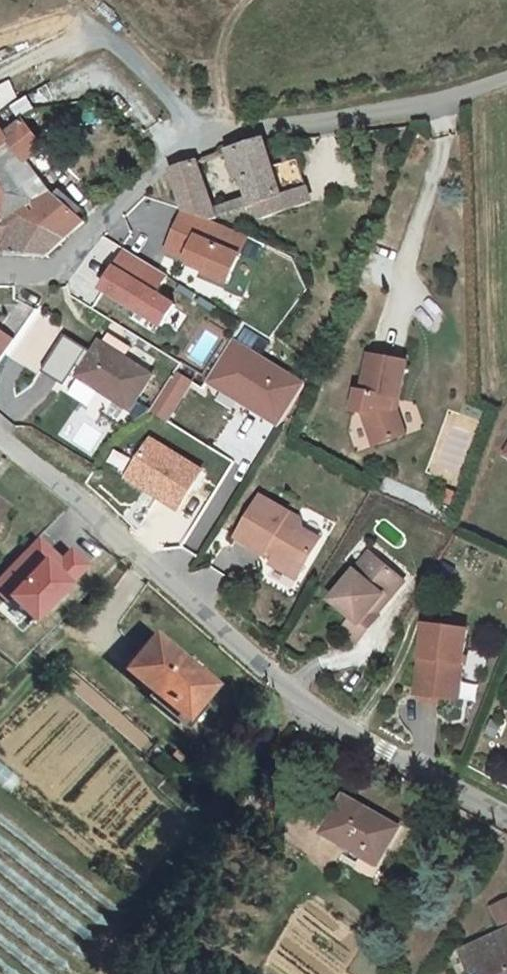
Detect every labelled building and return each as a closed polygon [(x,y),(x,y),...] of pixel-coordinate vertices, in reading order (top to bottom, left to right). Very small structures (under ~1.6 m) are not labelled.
[(16,114),(0,82),(0,126),(16,114)] [(65,132),(50,112),(26,130),(27,135),(12,146),(87,237),(109,220),(82,194),(57,164),(46,149),(65,132)] [(0,126),(0,178),(21,206),(28,216),(37,210),(45,227),(27,243),(38,249),(51,253),(64,253),(65,253),(87,237),(12,146),(27,135),(26,130),(16,114),(0,126)] [(241,204),(224,167),(202,175),(198,177),(212,209),(248,223),(248,215),(294,197),(304,213),(344,194),(325,155),(302,164),(290,140),(264,151),(277,176),(283,189),(241,204)] [(277,176),(264,151),(257,154),(270,179),(277,176)] [(27,243),(45,227),(37,210),(28,216),(21,206),(4,219),(0,222),(0,238),(2,240),(27,243)] [(248,223),(212,209),(196,251),(239,268),(237,274),(259,282),(277,234),(248,223)] [(187,277),(149,250),(123,292),(181,328),(194,307),(176,296),(187,277)] [(11,359),(34,331),(0,303),(0,350),(11,359)] [(130,331),(123,341),(145,356),(151,347),(130,331)] [(97,372),(114,348),(90,332),(65,369),(88,384),(97,372)] [(123,341),(120,339),(114,348),(97,372),(148,408),(171,375),(145,356),(123,341)] [(324,389),(254,341),(227,379),(266,406),(297,428),(324,389)] [(426,352),(391,345),(383,381),(379,380),(374,402),(387,405),(394,431),(425,421),(417,396),(412,395),(414,388),(419,389),(426,352)] [(209,385),(193,374),(167,412),(183,423),(209,385)] [(266,406),(227,379),(224,384),(263,411),(266,406)] [(189,512),(214,475),(166,440),(140,477),(189,512)] [(22,495),(0,479),(0,525),(22,495)] [(310,512),(277,491),(254,528),(270,541),(269,548),(278,558),(287,551),(301,561),(309,548),(317,553),(330,532),(307,516),(310,512)] [(70,541),(55,527),(8,575),(23,589),(26,586),(50,610),(103,555),(86,538),(77,548),(70,541)] [(414,579),(378,550),(341,592),(368,615),(388,634),(397,624),(385,614),(414,579)] [(374,650),(388,634),(368,615),(353,633),(374,650)] [(227,677),(170,624),(140,657),(195,711),(227,677)] [(488,633),(444,626),(433,697),(460,701),(463,681),(480,683),(488,633)] [(480,683),(463,681),(460,701),(477,704),(480,683)] [(393,861),(415,826),(362,793),(340,829),(393,861)] [(488,944),(495,959),(504,955),(506,960),(506,934),(488,944)]
